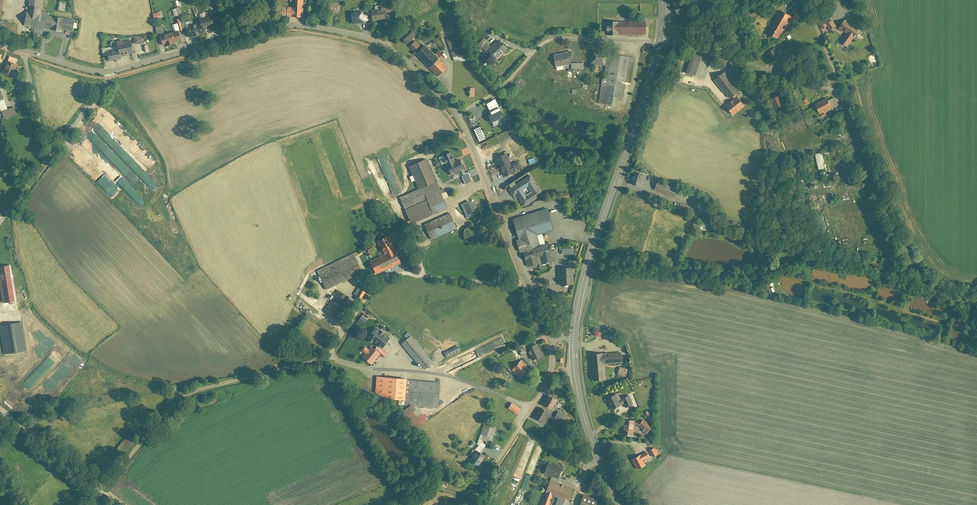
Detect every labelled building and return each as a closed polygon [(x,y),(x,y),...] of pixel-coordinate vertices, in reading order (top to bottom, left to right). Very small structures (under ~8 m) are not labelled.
[(29,12),(27,12),(25,26),(61,32),(62,29),(64,18),(42,15),(44,0),(31,0),(29,12)] [(293,8),(279,9),(280,17),(293,17),(293,18),(304,17),(303,0),(293,0),(293,8)] [(60,1),(59,12),(66,13),(67,2),(60,1)] [(380,4),(381,10),(371,12),(373,21),(387,19),(386,11),(393,10),(392,2),(380,4)] [(674,6),(677,15),(690,12),(687,3),(674,6)] [(780,10),(768,34),(781,41),(793,17),(780,10)] [(362,11),(350,13),(352,24),(364,22),(362,11)] [(201,18),(203,26),(206,25),(207,30),(215,27),(212,15),(201,18)] [(72,31),(74,20),(64,18),(62,29),(72,31)] [(825,31),(829,29),(831,32),(836,29),(831,22),(828,24),(825,20),(820,24),(825,31)] [(847,34),(840,44),(848,50),(859,35),(863,30),(848,20),(841,30),(847,34)] [(618,22),(607,22),(607,34),(645,34),(645,23),(618,23),(618,22)] [(187,26),(190,38),(204,34),(201,23),(187,26)] [(163,25),(156,27),(159,35),(165,34),(163,25)] [(411,29),(402,39),(409,45),(418,35),(411,29)] [(161,36),(164,46),(176,43),(175,41),(181,40),(179,32),(161,36)] [(499,40),(494,46),(485,38),(479,44),(497,60),(508,47),(499,40)] [(416,39),(409,47),(416,53),(423,45),(416,39)] [(131,42),(117,45),(117,50),(108,51),(109,61),(122,59),(121,54),(133,52),(131,42)] [(427,45),(416,56),(438,77),(449,66),(427,45)] [(592,50),(592,65),(606,65),(606,51),(592,50)] [(774,50),(768,53),(773,62),(779,58),(774,50)] [(556,54),(557,66),(571,65),(570,52),(556,54)] [(630,56),(612,54),(608,79),(602,78),(598,104),(618,107),(620,97),(624,98),(630,56)] [(695,54),(689,75),(706,80),(712,59),(695,54)] [(7,59),(3,73),(13,77),(17,63),(7,59)] [(572,60),(572,69),(584,69),(584,60),(572,60)] [(723,73),(714,82),(731,99),(740,90),(723,73)] [(469,88),(469,97),(477,97),(477,88),(469,88)] [(779,95),(767,101),(772,113),(784,107),(779,95)] [(728,108),(734,116),(747,106),(740,98),(728,108)] [(816,105),(820,114),(834,108),(830,98),(816,105)] [(19,99),(10,102),(12,110),(22,108),(19,99)] [(487,115),(492,123),(498,120),(499,121),(504,119),(499,109),(487,115)] [(502,134),(504,140),(522,132),(520,126),(502,134)] [(511,146),(516,158),(527,154),(522,142),(511,146)] [(447,166),(451,176),(460,172),(463,178),(458,180),(461,187),(474,181),(471,174),(468,176),(465,170),(462,161),(458,162),(454,152),(445,155),(449,165),(447,166)] [(496,158),(504,177),(523,170),(520,162),(512,165),(507,154),(496,158)] [(402,199),(412,224),(449,208),(438,183),(428,159),(410,166),(420,191),(402,199)] [(632,185),(643,188),(647,174),(635,171),(632,185)] [(533,180),(531,176),(509,189),(512,195),(515,194),(522,207),(544,194),(536,178),(533,180)] [(658,181),(654,191),(674,200),(679,190),(658,181)] [(681,201),(679,209),(692,213),(694,205),(681,201)] [(550,210),(514,221),(528,269),(555,261),(550,245),(541,248),(538,237),(556,232),(550,210)] [(426,225),(432,240),(458,229),(451,214),(426,225)] [(491,224),(481,217),(476,223),(486,230),(491,224)] [(466,239),(469,241),(471,241),(474,241),(476,240),(478,239),(479,236),(480,234),(480,231),(479,229),(477,227),(474,226),(472,226),(469,226),(467,227),(465,229),(464,232),(464,234),(465,237),(466,239)] [(397,250),(395,250),(389,235),(376,241),(383,256),(370,261),(376,274),(402,262),(397,250)] [(562,247),(563,256),(574,256),(574,247),(562,247)] [(318,269),(326,289),(362,273),(354,254),(318,269)] [(3,303),(18,301),(13,266),(0,267),(0,277),(3,303)] [(559,269),(560,290),(574,289),(573,268),(559,269)] [(354,297),(361,301),(368,290),(360,286),(354,297)] [(326,311),(336,318),(349,297),(339,291),(326,311)] [(0,328),(4,355),(27,352),(23,325),(0,328)] [(375,328),(368,339),(383,348),(390,337),(375,328)] [(410,337),(402,345),(422,368),(430,360),(410,337)] [(519,346),(522,351),(529,348),(527,343),(519,346)] [(364,357),(373,364),(383,352),(373,345),(371,349),(367,346),(363,351),(367,354),(364,357)] [(526,364),(540,357),(535,345),(529,348),(522,351),(520,352),(526,364)] [(280,348),(279,357),(293,359),(294,350),(280,348)] [(589,355),(591,381),(603,381),(603,366),(624,365),(623,353),(600,354),(600,355),(589,355)] [(521,360),(511,370),(520,378),(529,369),(521,360)] [(621,368),(618,375),(626,378),(629,371),(621,368)] [(439,408),(440,381),(377,377),(376,398),(403,400),(402,406),(439,408)] [(622,405),(624,404),(626,408),(635,405),(630,395),(622,398),(623,401),(621,402),(618,395),(607,399),(612,410),(623,406),(622,405)] [(549,397),(544,405),(553,409),(557,402),(549,397)] [(513,404),(510,410),(519,415),(522,410),(513,404)] [(542,406),(535,419),(545,424),(552,411),(542,406)] [(411,408),(399,414),(405,426),(417,420),(411,408)] [(559,411),(555,418),(566,424),(570,417),(559,411)] [(623,420),(621,435),(634,436),(636,422),(623,420)] [(645,422),(640,428),(648,434),(652,429),(645,422)] [(483,426),(478,443),(491,446),(496,430),(483,426)] [(550,426),(546,431),(554,436),(558,431),(550,426)] [(655,447),(649,451),(654,458),(659,454),(655,447)] [(477,452),(473,464),(481,467),(485,455),(477,452)] [(649,458),(646,453),(632,461),(637,470),(646,465),(644,461),(649,458)] [(550,462),(545,474),(560,480),(565,468),(550,462)] [(557,504),(570,504),(571,503),(572,503),(577,491),(550,481),(545,493),(547,494),(543,504),(550,504),(553,496),(560,499),(557,504)] [(585,495),(581,504),(597,504),(599,500),(585,495)]
